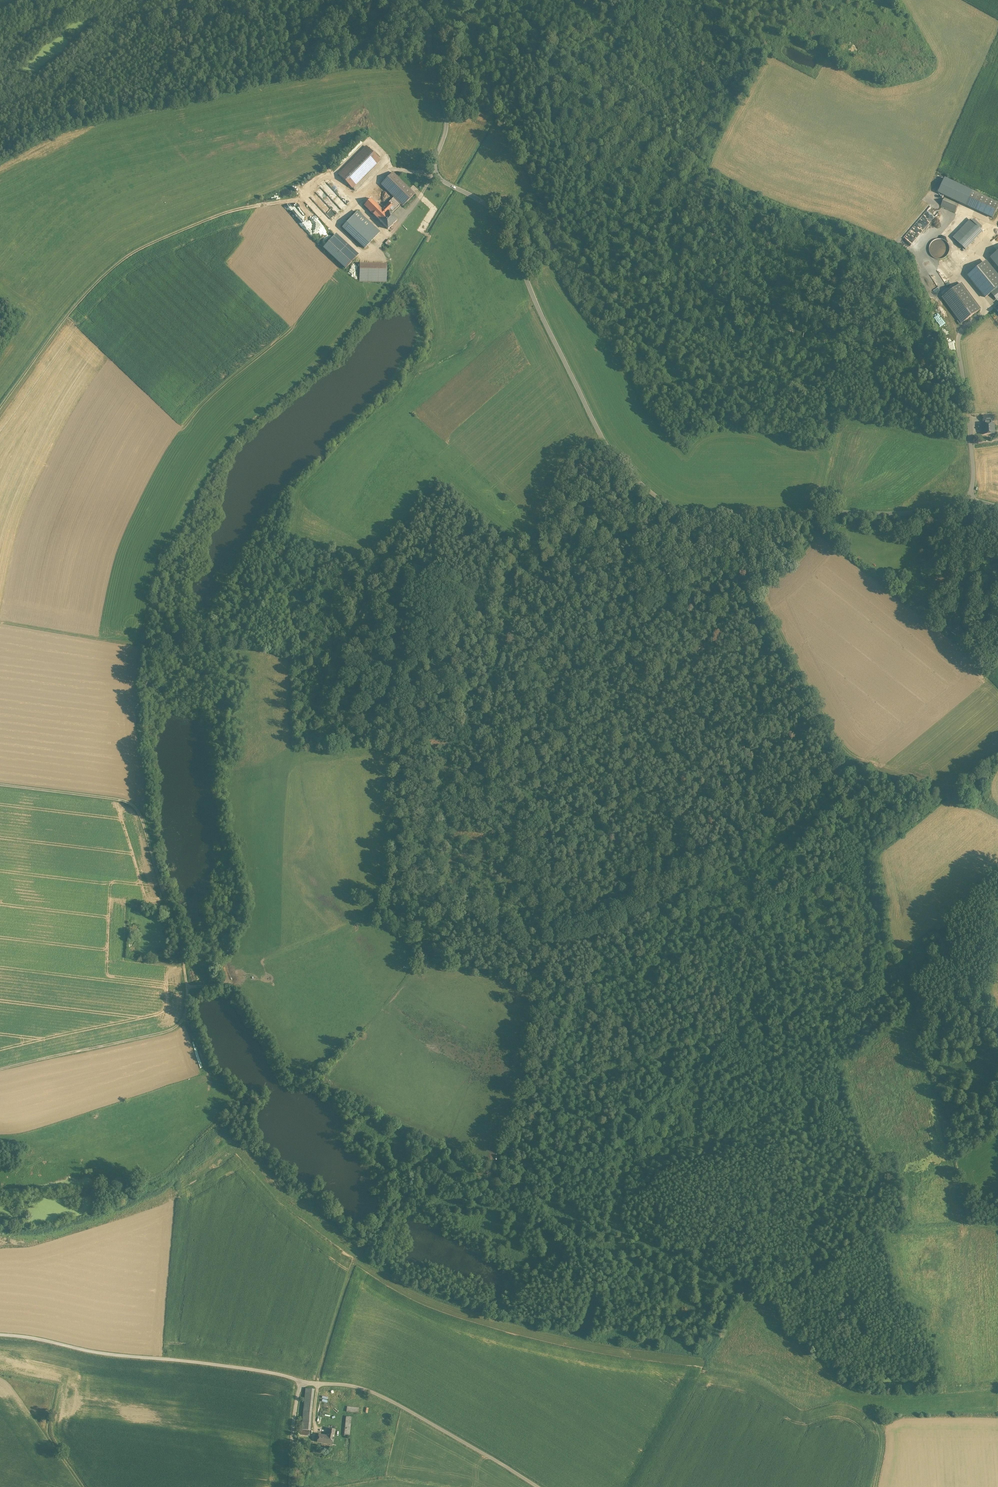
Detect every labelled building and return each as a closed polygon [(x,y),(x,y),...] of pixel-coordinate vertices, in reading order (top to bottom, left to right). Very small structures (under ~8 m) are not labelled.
[(368,146),(340,173),(353,187),(381,159),(368,146)] [(415,194),(394,172),(382,184),(395,197),(402,204),(404,206),(415,194)] [(965,205),(972,191),(944,179),(938,192),(965,205)] [(327,223),(347,205),(328,183),(322,188),(338,207),(333,211),(316,192),(305,201),(318,216),(319,215),(327,223)] [(972,191),(965,205),(993,218),(997,207),(997,203),(972,191)] [(395,197),(383,209),(387,213),(390,211),(391,210),(393,212),(402,204),(395,197)] [(957,202),(944,197),(941,206),(954,211),(957,202)] [(383,209),(372,198),(365,205),(380,220),(387,213),(383,209)] [(917,252),(944,220),(937,214),(939,212),(931,206),(902,240),(917,252)] [(380,232),(359,211),(353,218),(374,238),(380,232)] [(380,220),(388,229),(398,220),(390,211),(387,213),(380,220)] [(374,238),(353,218),(345,226),(355,237),(365,247),(374,238)] [(970,220),(953,237),(959,243),(976,225),(970,220)] [(976,225),(959,243),(965,250),(983,232),(976,225)] [(355,258),(333,237),(323,248),(345,269),(355,258)] [(365,247),(355,237),(351,241),(361,251),(365,247)] [(948,253),(949,249),(948,245),(946,242),(943,239),(939,239),(935,239),(932,242),(930,245),(929,249),(930,253),(932,256),(935,258),(939,259),(943,258),(946,256),(948,253)] [(941,278),(929,259),(923,263),(936,282),(941,278)] [(968,276),(985,298),(991,293),(996,289),(997,288),(997,287),(997,280),(984,263),(968,276)] [(387,264),(360,264),(359,282),(386,282),(387,264)] [(934,294),(940,290),(935,283),(929,287),(934,294)] [(961,283),(942,297),(961,323),(980,309),(961,283)] [(992,421),(984,421),(984,425),(982,426),(983,435),(995,434),(994,425),(992,425),(992,421)] [(963,633),(960,631),(961,630),(955,625),(953,628),(951,627),(949,630),(950,631),(949,632),(955,636),(957,634),(961,637),(963,633)] [(977,641),(975,643),(976,644),(981,648),(982,649),(984,647),(983,646),(979,642),(977,641)] [(314,1389),(306,1388),(303,1420),(311,1421),(314,1389)] [(311,1421),(303,1420),(302,1429),(310,1430),(311,1421)] [(335,1430),(328,1428),(327,1435),(319,1434),(317,1442),(332,1445),(334,1437),(335,1430)]
